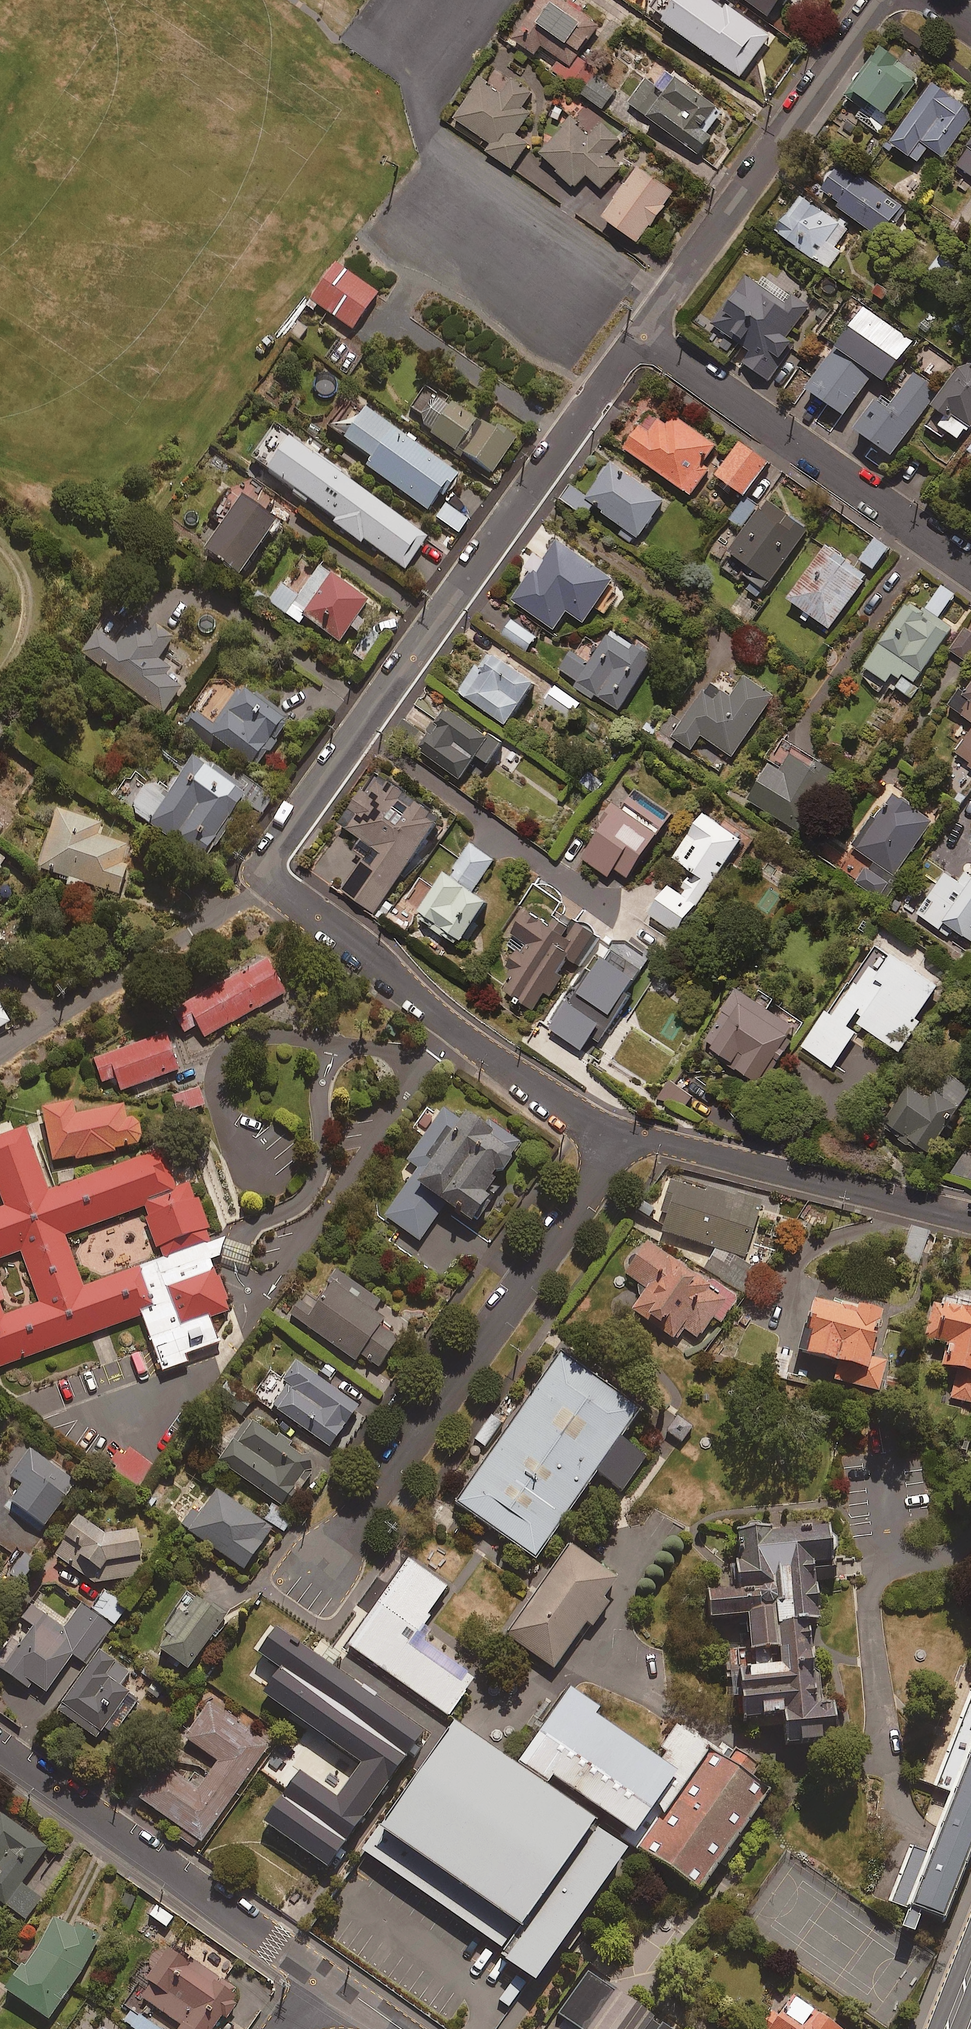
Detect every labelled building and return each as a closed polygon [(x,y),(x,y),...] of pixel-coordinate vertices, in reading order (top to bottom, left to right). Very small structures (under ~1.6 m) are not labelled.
[(550,0),(538,0),(512,37),(535,54),(542,45),(570,66),(600,25),(577,8),(571,16),(550,0)] [(687,0),(676,0),(662,19),(741,77),(771,36),(727,4),(715,21),(687,0)] [(770,15),(781,0),(750,0),(770,15)] [(845,94),(862,108),(855,117),(878,135),(924,74),(883,44),(845,94)] [(723,111),(674,73),(661,90),(647,79),(629,103),(698,154),(712,136),(707,132),(723,111)] [(616,90),(596,76),(583,94),(603,109),(616,90)] [(500,94),(480,81),(455,118),(492,143),(487,151),(512,168),(528,144),(515,135),(529,114),(522,108),(532,93),(510,79),(500,94)] [(943,89),(921,119),(913,113),(892,142),(919,162),(930,147),(944,158),(970,120),(970,109),(943,89)] [(619,141),(588,108),(541,153),(574,187),(587,175),(601,188),(622,169),(607,153),(619,141)] [(958,166),(970,175),(970,147),(958,166)] [(902,207),(837,160),(816,190),(880,237),(902,207)] [(675,191),(640,166),(604,217),(639,242),(675,191)] [(848,228),(802,196),(777,232),(829,269),(841,252),(835,248),(848,228)] [(377,294),(334,263),(308,299),(351,330),(377,294)] [(759,285),(746,276),(712,323),(751,352),(743,363),(769,381),(796,344),(787,337),(808,309),(765,277),(759,285)] [(913,341),(864,307),(807,387),(845,415),(875,373),(885,381),(913,341)] [(933,408),(939,413),(929,427),(944,438),(949,431),(961,440),(970,426),(970,357),(933,408)] [(941,390),(916,372),(889,408),(877,400),(856,428),(894,455),(941,390)] [(456,450),(476,419),(427,387),(412,410),(426,419),(420,426),(456,450)] [(456,476),(364,409),(355,421),(345,414),(332,432),(371,460),(365,468),(426,511),(440,492),(443,494),(456,476)] [(669,426),(651,413),(626,448),(691,495),(709,469),(702,464),(716,445),(676,416),(669,426)] [(476,419),(456,450),(492,474),(514,441),(482,419),(480,422),(476,419)] [(320,455),(316,459),(272,428),(249,459),(292,490),(290,493),(305,504),(307,501),(335,520),(332,524),(359,543),(362,539),(404,569),(427,538),(342,478),(345,473),(320,455)] [(768,462),(740,442),(717,474),(745,495),(768,462)] [(585,517),(593,506),(623,527),(618,534),(632,544),(637,537),(639,538),(664,501),(611,463),(589,496),(571,483),(560,500),(585,517)] [(273,498),(251,483),(203,552),(238,576),(273,525),(261,516),(273,498)] [(758,506),(747,497),(730,519),(741,527),(758,506)] [(808,529),(767,499),(729,551),(757,571),(745,587),(759,598),(808,529)] [(467,521),(444,506),(436,518),(458,534),(467,521)] [(613,580),(558,539),(513,599),(553,629),(582,591),(597,602),(613,580)] [(888,549),(874,540),(861,560),(874,569),(888,549)] [(844,567),(824,552),(789,599),(829,628),(868,576),(849,561),(844,567)] [(367,601),(318,568),(290,610),(339,643),(367,601)] [(863,671),(877,691),(882,694),(886,687),(894,692),(897,688),(913,699),(920,688),(915,684),(952,627),(938,618),(954,595),(942,586),(924,613),(908,603),(863,671)] [(171,639),(138,615),(114,647),(95,634),(81,654),(162,713),(180,688),(163,675),(168,669),(156,660),(171,639)] [(536,636),(512,619),(502,634),(526,651),(536,636)] [(966,629),(950,649),(965,661),(970,654),(970,633),(966,629)] [(632,646),(610,631),(588,664),(570,652),(559,669),(577,682),(574,686),(591,698),(594,694),(618,711),(657,653),(636,639),(632,646)] [(536,683),(489,650),(459,692),(506,725),(536,683)] [(773,697),(744,677),(730,697),(708,682),(681,720),(671,713),(652,740),(668,751),(676,740),(691,751),(701,735),(732,757),(773,697)] [(966,692),(962,689),(950,706),(970,721),(970,686),(966,692)] [(580,703),(556,687),(545,703),(569,719),(580,703)] [(182,729),(245,772),(255,758),(261,763),(288,723),(237,688),(212,725),(193,713),(182,729)] [(501,746),(449,706),(418,748),(460,780),(478,756),(488,763),(501,746)] [(956,754),(970,765),(970,732),(956,754)] [(230,782),(189,753),(161,794),(144,782),(125,809),(201,862),(240,806),(259,819),(273,799),(236,773),(230,782)] [(838,772),(818,761),(814,768),(793,755),(782,773),(770,765),(749,800),(801,832),(838,772)] [(442,817),(379,772),(342,825),(374,847),(343,891),(374,913),(442,817)] [(640,801),(624,790),(596,831),(600,833),(582,858),(609,877),(615,868),(628,878),(670,818),(642,798),(640,801)] [(934,820),(894,792),(888,801),(885,799),(852,846),(895,876),(934,820)] [(99,826),(57,811),(37,869),(67,879),(65,886),(80,891),(83,884),(117,895),(126,867),(120,865),(126,848),(95,838),(99,826)] [(743,840),(706,814),(674,858),(695,872),(680,893),(670,886),(650,915),(677,934),(743,840)] [(494,860),(470,844),(450,873),(447,872),(416,917),(457,946),(488,902),(472,891),(494,860)] [(889,883),(866,868),(856,883),(878,898),(889,883)] [(950,937),(954,931),(970,943),(970,877),(966,873),(959,882),(946,873),(917,914),(950,937)] [(562,913),(555,923),(527,904),(502,941),(516,951),(505,966),(512,971),(500,988),(534,1012),(545,997),(549,1000),(572,968),(575,970),(598,938),(562,913)] [(654,952),(624,931),(553,1030),(581,1051),(591,1037),(599,1043),(632,996),(626,992),(654,952)] [(939,987),(878,943),(803,1047),(832,1068),(857,1033),(847,1026),(853,1019),(898,1052),(920,1022),(916,1019),(939,987)] [(271,954),(189,1001),(211,1038),(292,991),(271,954)] [(756,1000),(738,989),(704,1044),(722,1056),(720,1060),(764,1087),(799,1029),(768,1010),(775,1000),(761,991),(756,1000)] [(607,1051),(643,1079),(652,1068),(656,1071),(690,1027),(650,996),(607,1051)] [(8,1024),(0,1010),(0,1029),(8,1024)] [(169,1028),(100,1050),(113,1089),(182,1066),(169,1028)] [(950,1075),(934,1100),(912,1085),(883,1129),(927,1157),(970,1089),(950,1075)] [(204,1107),(199,1090),(173,1096),(178,1113),(204,1107)] [(75,1118),(72,1104),(40,1111),(52,1166),(142,1146),(136,1120),(126,1122),(123,1107),(75,1118)] [(442,1106),(437,1114),(439,1115),(407,1163),(417,1170),(385,1218),(420,1242),(444,1206),(471,1224),(488,1198),(485,1196),(520,1145),(488,1123),(481,1133),(442,1106)] [(0,1209),(0,1259),(25,1250),(45,1300),(0,1317),(0,1357),(5,1371),(155,1314),(174,1363),(230,1342),(218,1310),(241,1301),(215,1234),(92,1280),(73,1231),(159,1199),(142,1155),(53,1189),(29,1126),(0,1137),(0,1189),(7,1206),(0,1209)] [(968,1149),(957,1166),(970,1175),(970,1151),(968,1149)] [(712,1247),(705,1271),(744,1294),(753,1266),(744,1264),(762,1206),(707,1189),(706,1195),(670,1184),(661,1214),(666,1216),(661,1232),(712,1247)] [(735,1303),(645,1244),(625,1275),(646,1290),(632,1312),(675,1341),(682,1329),(698,1340),(712,1319),(721,1325),(735,1303)] [(379,1302),(339,1275),(304,1327),(354,1361),(358,1355),(378,1369),(397,1340),(378,1327),(383,1321),(372,1313),(379,1302)] [(880,1315),(816,1302),(805,1357),(837,1364),(834,1382),(879,1391),(886,1362),(871,1359),(880,1315)] [(931,1303),(922,1340),(947,1347),(942,1368),(956,1372),(949,1399),(970,1404),(970,1313),(931,1303)] [(634,1402),(556,1347),(457,1487),(535,1542),(634,1402)] [(357,1408),(294,1363),(281,1381),(271,1374),(255,1396),(328,1448),(357,1408)] [(251,1402),(229,1387),(220,1400),(241,1416),(251,1402)] [(692,1429),(677,1418),(666,1432),(681,1443),(692,1429)] [(315,1468),(248,1421),(218,1463),(283,1508),(295,1490),(299,1492),(315,1468)] [(652,1453),(619,1429),(597,1461),(630,1484),(652,1453)] [(75,1483),(30,1450),(10,1477),(22,1486),(10,1503),(43,1527),(75,1483)] [(271,1530),(215,1492),(199,1516),(192,1511),(181,1528),(243,1570),(271,1530)] [(764,1710),(767,1740),(827,1735),(813,1569),(836,1567),(833,1526),(761,1532),(760,1517),(714,1520),(717,1563),(719,1583),(695,1585),(698,1616),(733,1613),(738,1664),(729,1664),(733,1713),(764,1710)] [(135,1536),(105,1537),(78,1520),(54,1555),(94,1584),(142,1576),(135,1536)] [(608,1569),(558,1534),(497,1621),(546,1655),(608,1569)] [(434,1577),(395,1549),(337,1631),(440,1704),(470,1662),(406,1617),(434,1577)] [(36,1564),(20,1553),(6,1576),(22,1586),(36,1564)] [(326,1659),(268,1618),(278,1604),(259,1591),(240,1619),(252,1628),(229,1662),(269,1690),(265,1696),(289,1713),(326,1659)] [(96,1651),(126,1608),(106,1594),(94,1612),(81,1603),(63,1630),(30,1607),(0,1650),(0,1671),(27,1690),(31,1684),(45,1694),(72,1655),(86,1665),(96,1651)] [(224,1619),(191,1595),(153,1648),(187,1672),(224,1619)] [(96,1651),(86,1665),(88,1666),(56,1712),(95,1739),(103,1729),(113,1736),(137,1701),(118,1688),(128,1674),(96,1651)] [(643,1744),(555,1682),(509,1747),(632,1833),(698,1740),(663,1715),(643,1744)] [(633,1836),(445,1704),(357,1829),(544,1961),(633,1836)] [(139,1800),(183,1831),(178,1837),(199,1852),(204,1846),(220,1857),(238,1831),(219,1818),(268,1747),(209,1706),(185,1740),(217,1763),(197,1792),(162,1767),(139,1800)] [(901,1899),(943,1915),(970,1841),(970,1712),(901,1899)] [(320,1749),(286,1725),(233,1801),(267,1825),(320,1749)] [(759,1782),(704,1743),(637,1838),(692,1877),(759,1782)] [(340,1816),(301,1788),(275,1825),(279,1828),(254,1863),(270,1874),(264,1883),(283,1897),(340,1816)] [(25,1921),(40,1899),(20,1886),(45,1849),(0,1818),(0,1904),(25,1921)] [(47,2022),(100,1942),(59,1915),(23,1969),(20,1966),(3,1992),(47,2022)] [(222,2020),(225,2023),(238,2005),(234,2002),(238,1996),(165,1947),(125,2006),(131,2010),(122,2023),(130,2028),(216,2028),(222,2020)] [(551,2028),(663,2028),(591,1976),(551,2028)] [(790,1989),(762,2026),(766,2028),(841,2028),(842,2028),(790,1989)]
